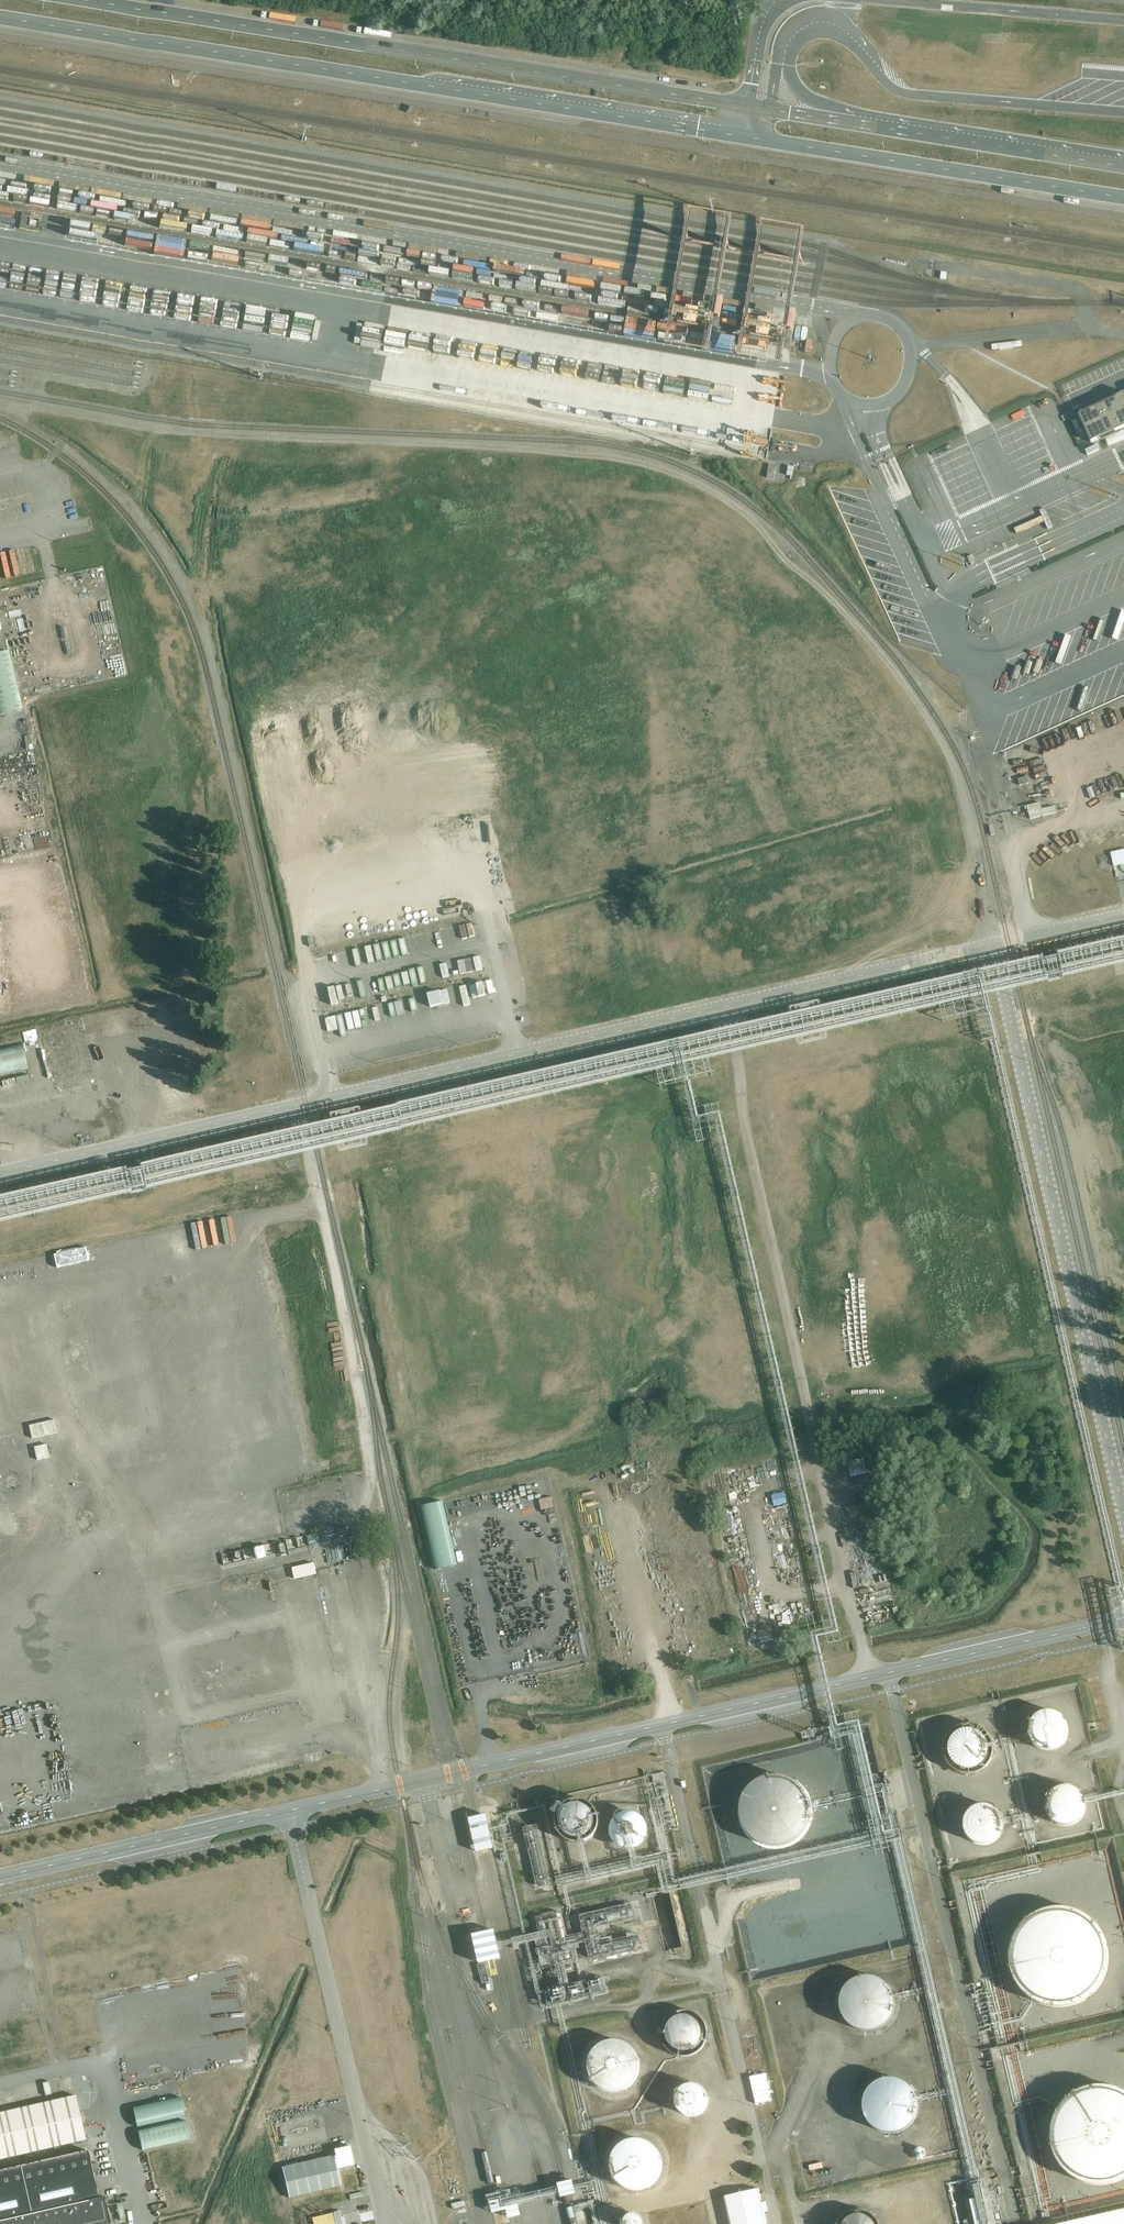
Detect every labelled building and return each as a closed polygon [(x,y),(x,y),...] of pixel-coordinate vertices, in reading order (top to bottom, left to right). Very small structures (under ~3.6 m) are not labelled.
[(1062,84),(1064,89),(1076,84),(1074,79),(1062,84)] [(21,214),(18,228),(25,229),(28,215),(21,214)] [(196,316),(208,317),(209,302),(196,301),(196,309),(196,316)] [(252,324),(257,324),(258,318),(240,316),(239,322),(252,324)] [(265,329),(278,330),(279,319),(266,318),(265,329)] [(385,357),(404,359),(407,338),(388,335),(385,357)] [(436,353),(436,363),(448,363),(448,353),(436,353)] [(691,403),(710,408),(713,394),(694,390),(691,403)] [(1078,417),(1091,445),(1100,441),(1102,443),(1116,437),(1114,434),(1123,429),(1123,396),(1078,417)] [(1097,446),(1084,450),(1087,457),(1099,452),(1097,446)] [(777,469),(770,467),(767,480),(774,482),(777,469)] [(0,655),(0,716),(22,711),(8,653),(0,655)] [(1028,778),(1018,781),(1020,787),(1029,785),(1028,778)] [(1040,805),(1025,808),(1025,812),(1028,811),(1030,821),(1057,814),(1055,808),(1042,811),(1040,805)] [(25,826),(23,815),(16,816),(18,827),(25,826)] [(1111,854),(1114,867),(1123,865),(1123,851),(1111,854)] [(1114,867),(1118,883),(1123,882),(1123,865),(1114,867)] [(316,1152),(334,1148),(335,1153),(336,1153),(337,1155),(365,1149),(365,1147),(366,1146),(365,1142),(658,1074),(661,1087),(666,1086),(667,1089),(682,1086),(695,1082),(708,1080),(708,1077),(712,1076),(710,1062),(796,1042),(798,1047),(799,1047),(799,1049),(828,1042),(827,1040),(829,1040),(828,1035),(940,1009),(990,998),(1005,994),(1020,991),(1123,967),(1123,941),(1014,966),(1000,969),(822,1010),(821,1005),(820,1005),(820,1003),(790,1010),(791,1012),(789,1012),(791,1017),(359,1116),(357,1110),(327,1117),(329,1123),(311,1127),(0,1198),(0,1225),(316,1152)] [(446,990),(428,993),(430,1006),(448,1004),(446,990)] [(325,1019),(328,1033),(339,1030),(335,1017),(325,1019)] [(27,1072),(23,1049),(0,1053),(0,1077),(27,1072)] [(983,2197),(890,1784),(877,1785),(861,1711),(839,1716),(824,1645),(845,1640),(722,1105),(700,1109),(695,1082),(682,1086),(695,1145),(708,1141),(706,1131),(711,1130),(712,1136),(716,1140),(825,1611),(803,1616),(834,1751),(846,1748),(844,1737),(850,1736),(851,1742),(855,1747),(870,1811),(873,1810),(875,1820),(866,1822),(870,1826),(868,1830),(871,1830),(872,1835),(875,1847),(876,1855),(894,1852),(947,2089),(916,2095),(911,2087),(906,2083),(900,2080),(891,2078),(884,2079),(877,2081),(871,2086),(867,2091),(864,2098),(864,2109),(866,2118),(871,2126),(878,2130),(885,2133),(895,2133),(904,2130),(911,2124),(916,2117),(918,2108),(918,2101),(949,2095),(969,2182),(971,2181),(976,2199),(981,2223),(989,2223),(983,2197)] [(173,1255),(172,1244),(149,1246),(150,1257),(173,1255)] [(157,1297),(162,1313),(171,1310),(167,1294),(157,1297)] [(863,1459),(848,1462),(851,1478),(867,1474),(863,1459)] [(55,1477),(61,1476),(58,1460),(52,1461),(55,1477)] [(774,1506),(786,1502),(783,1492),(771,1495),(774,1506)] [(551,1496),(539,1499),(541,1509),(553,1507),(551,1496)] [(846,1507),(849,1516),(874,1509),(872,1501),(846,1507)] [(316,1575),(313,1563),(291,1568),(294,1580),(316,1575)] [(1067,1736),(1068,1731),(1068,1728),(1067,1724),(1065,1722),(1063,1718),(1060,1715),(1056,1713),(1053,1712),(1050,1712),(1045,1712),(1042,1713),(1038,1714),(1035,1717),(1032,1720),(1030,1723),(1029,1727),(1029,1731),(1029,1735),(1030,1738),(1032,1742),(1033,1744),(1037,1747),(1040,1749),(1043,1750),(1047,1751),(1051,1751),(1055,1750),(1059,1748),(1061,1746),(1064,1742),(1066,1740),(1067,1736)] [(988,1754),(988,1750),(988,1745),(987,1742),(985,1739),(983,1736),(979,1733),(976,1731),(973,1730),(969,1730),(965,1730),(962,1731),(958,1733),(955,1736),(953,1739),(951,1742),(950,1745),(949,1749),(950,1753),(951,1757),(952,1760),(954,1763),(957,1765),(960,1767),(963,1768),(968,1769),(972,1769),(975,1768),(979,1766),(982,1764),(985,1760),(987,1757),(988,1754)] [(808,1819),(809,1811),(808,1804),(806,1797),(802,1790),(799,1786),(793,1782),(787,1778),(780,1776),(774,1775),(767,1776),(760,1778),(754,1781),(748,1786),(743,1792),(740,1798),(738,1805),(738,1811),(739,1819),(741,1825),(744,1831),(748,1836),(753,1840),(760,1844),(764,1845),(767,1846),(774,1847),(780,1846),(783,1845),(787,1844),(793,1841),(799,1836),(803,1832),(806,1825),(808,1819)] [(561,1875),(560,1875),(556,1876),(559,1890),(563,1889),(568,1907),(569,1907),(565,1889),(570,1887),(570,1886),(588,1882),(656,1867),(662,1891),(668,1889),(669,1893),(699,1887),(875,1847),(872,1835),(696,1875),(677,1880),(665,1829),(674,1826),(664,1784),(655,1786),(654,1784),(645,1785),(661,1853),(638,1858),(636,1849),(641,1846),(645,1841),(647,1835),(647,1828),(645,1822),(640,1817),(633,1814),(626,1814),(620,1816),(616,1819),(612,1825),(611,1831),(612,1838),(614,1843),(619,1847),(623,1849),(629,1850),(631,1859),(591,1869),(584,1838),(589,1836),(593,1831),(595,1825),(595,1820),(594,1814),(591,1810),(587,1807),(582,1805),(576,1805),(571,1806),(567,1809),(563,1813),(561,1819),(561,1826),(564,1831),(567,1836),(571,1838),(577,1839),(585,1869),(561,1875)] [(1085,1799),(1084,1796),(1080,1792),(1074,1788),(1068,1787),(1062,1787),(1056,1789),(1051,1793),(1048,1799),(1047,1807),(1049,1815),(1054,1822),(1061,1826),(1067,1826),(1075,1825),(1080,1821),(1084,1815),(1086,1808),(1086,1803),(1123,1795),(1123,1790),(1085,1799)] [(506,1946),(526,1942),(529,1941),(540,1939),(539,1933),(527,1936),(505,1843),(508,1842),(504,1827),(509,1826),(508,1819),(510,1818),(510,1815),(544,1807),(560,1875),(561,1875),(545,1805),(508,1814),(508,1815),(507,1816),(507,1817),(506,1817),(507,1824),(489,1828),(490,1833),(500,1830),(524,1937),(505,1942),(498,1943),(499,1948),(506,1946)] [(1002,1830),(1003,1825),(1002,1822),(1001,1818),(1000,1815),(997,1812),(994,1809),(991,1807),(987,1806),(984,1806),(980,1806),(976,1807),(973,1809),(970,1812),(967,1815),(966,1818),(965,1822),(964,1825),(965,1830),(966,1833),(967,1835),(970,1839),(973,1841),(977,1843),(981,1844),(983,1844),(986,1844),(990,1843),(994,1841),(997,1839),(999,1837),(1001,1833),(1002,1830)] [(490,1833),(489,1828),(486,1815),(476,1817),(469,1818),(477,1852),(484,1851),(494,1848),(490,1833)] [(538,1825),(524,1828),(537,1889),(551,1886),(538,1825)] [(529,1941),(526,1942),(537,1996),(538,1996),(540,2006),(546,2009),(547,2009),(548,2010),(553,2009),(554,2012),(558,2011),(563,2034),(568,2033),(562,2006),(586,2001),(585,1999),(592,1998),(593,1996),(607,1993),(604,1976),(587,1980),(587,1979),(582,1980),(574,1945),(587,1942),(591,1962),(644,1950),(641,1934),(602,1943),(598,1928),(637,1919),(633,1903),(580,1915),(585,1935),(568,1939),(562,1912),(535,1918),(539,1933),(540,1939),(546,1964),(541,1965),(540,1959),(533,1960),(529,1941)] [(1108,1962),(1108,1957),(1108,1953),(1107,1947),(1106,1943),(1105,1938),(1103,1934),(1100,1929),(1097,1926),(1094,1922),(1087,1916),(1083,1913),(1079,1911),(1074,1909),(1068,1907),(1063,1907),(1058,1906),(1049,1907),(1044,1908),(1039,1910),(1036,1911),(1030,1914),(1025,1918),(1022,1921),(1019,1924),(1015,1929),(1013,1932),(1011,1937),(1009,1941),(1008,1947),(1007,1952),(1007,1956),(1007,1965),(1009,1971),(1010,1975),(1012,1980),(1015,1985),(1021,1992),(1025,1997),(1028,1999),(1033,2002),(1038,2004),(1046,2007),(1053,2008),(1057,2008),(1062,2008),(1069,2007),(1078,2004),(1082,2002),(1087,1999),(1091,1995),(1094,1992),(1100,1985),(1103,1980),(1105,1976),(1106,1971),(1107,1967),(1108,1962)] [(473,1935),(479,1964),(501,1958),(499,1948),(498,1943),(495,1930),(473,1935)] [(478,1965),(482,1984),(490,1982),(486,1963),(478,1965)] [(894,2009),(895,2003),(894,1997),(893,1993),(891,1989),(888,1985),(885,1982),(879,1978),(874,1976),(869,1976),(865,1976),(859,1977),(854,1979),(849,1982),(845,1986),(842,1991),(840,1997),(839,2003),(840,2007),(841,2013),(843,2017),(846,2021),(850,2025),(854,2027),(857,2029),(860,2030),(866,2031),(872,2030),(877,2029),(881,2027),(886,2024),(889,2020),(892,2015),(894,2009)] [(701,2037),(701,2033),(701,2030),(700,2027),(698,2024),(696,2022),(694,2020),(692,2018),(688,2017),(685,2017),(682,2017),(681,2017),(679,2018),(676,2019),(674,2021),(672,2023),(670,2026),(669,2029),(668,2033),(669,2036),(669,2039),(671,2041),(672,2044),(675,2046),(678,2048),(680,2049),(684,2049),(687,2049),(690,2048),(694,2047),(696,2045),(698,2042),(700,2039),(701,2037)] [(639,2071),(639,2066),(639,2061),(638,2057),(636,2053),(633,2049),(629,2045),(624,2043),(619,2041),(615,2041),(609,2041),(605,2042),(601,2044),(597,2047),(593,2051),(591,2056),(589,2061),(589,2066),(589,2071),(591,2075),(593,2079),(596,2083),(599,2086),(604,2089),(609,2091),(613,2091),(619,2091),(623,2090),(627,2087),(631,2085),(635,2081),(637,2076),(639,2071)] [(928,2052),(917,2055),(924,2075),(935,2071),(928,2052)] [(750,2075),(754,2104),(771,2102),(767,2073),(750,2075)] [(708,2103),(708,2100),(708,2097),(707,2094),(705,2091),(703,2089),(701,2087),(699,2085),(695,2084),(692,2084),(689,2084),(686,2085),(683,2086),(681,2088),(679,2090),(677,2093),(676,2096),(675,2099),(676,2103),(676,2106),(678,2108),(679,2111),(682,2113),(685,2115),(687,2116),(691,2116),(694,2116),(697,2115),(701,2114),(703,2112),(705,2109),(707,2106),(708,2103)] [(1118,2089),(1113,2088),(1108,2086),(1103,2086),(1099,2085),(1089,2086),(1081,2088),(1076,2090),(1070,2093),(1064,2099),(1060,2103),(1056,2108),(1052,2116),(1050,2120),(1049,2125),(1048,2129),(1048,2135),(1048,2139),(1048,2144),(1049,2149),(1051,2154),(1053,2158),(1055,2162),(1061,2170),(1066,2175),(1070,2177),(1078,2182),(1083,2184),(1087,2185),(1093,2186),(1097,2186),(1107,2185),(1113,2184),(1118,2182),(1123,2178),(1123,2093),(1118,2089)] [(86,2140),(75,2095),(0,2113),(0,2160),(86,2140)] [(150,2112),(133,2116),(136,2127),(152,2124),(150,2112)] [(662,2171),(663,2165),(662,2161),(661,2156),(659,2152),(656,2148),(651,2143),(647,2141),(643,2140),(638,2139),(632,2139),(628,2141),(622,2143),(618,2146),(615,2150),(613,2154),(611,2160),(611,2165),(611,2170),(612,2175),(614,2179),(618,2183),(622,2187),(625,2189),(630,2191),(635,2191),(639,2191),(642,2191),(646,2190),(651,2187),(655,2184),(658,2181),(661,2175),(662,2171)] [(110,2223),(104,2197),(99,2197),(88,2151),(0,2171),(0,2223),(110,2223)] [(334,2155),(282,2167),(289,2198),(341,2186),(334,2155)] [(1020,2166),(1010,2168),(1012,2178),(1022,2175),(1020,2166)] [(577,2194),(574,2179),(558,2183),(561,2197),(577,2194)] [(763,2212),(768,2211),(766,2201),(761,2202),(758,2189),(725,2196),(731,2223),(766,2223),(763,2212)] [(522,2216),(516,2193),(490,2199),(493,2213),(507,2210),(509,2219),(522,2216)] [(989,2223),(995,2223),(989,2196),(983,2197),(989,2223)] [(976,2199),(970,2200),(975,2223),(981,2223),(976,2199)] [(1070,2223),(1123,2223),(1123,2212),(1070,2223)] [(312,2218),(313,2223),(335,2223),(332,2213),(312,2218)] [(642,2223),(641,2220),(639,2217),(637,2215),(633,2215),(630,2215),(627,2217),(626,2220),(625,2223),(641,2223),(642,2223)] [(872,2221),(869,2219),(865,2217),(862,2216),(859,2216),(856,2216),(852,2217),(849,2218),(846,2221),(844,2223),(874,2223),(872,2221)]
